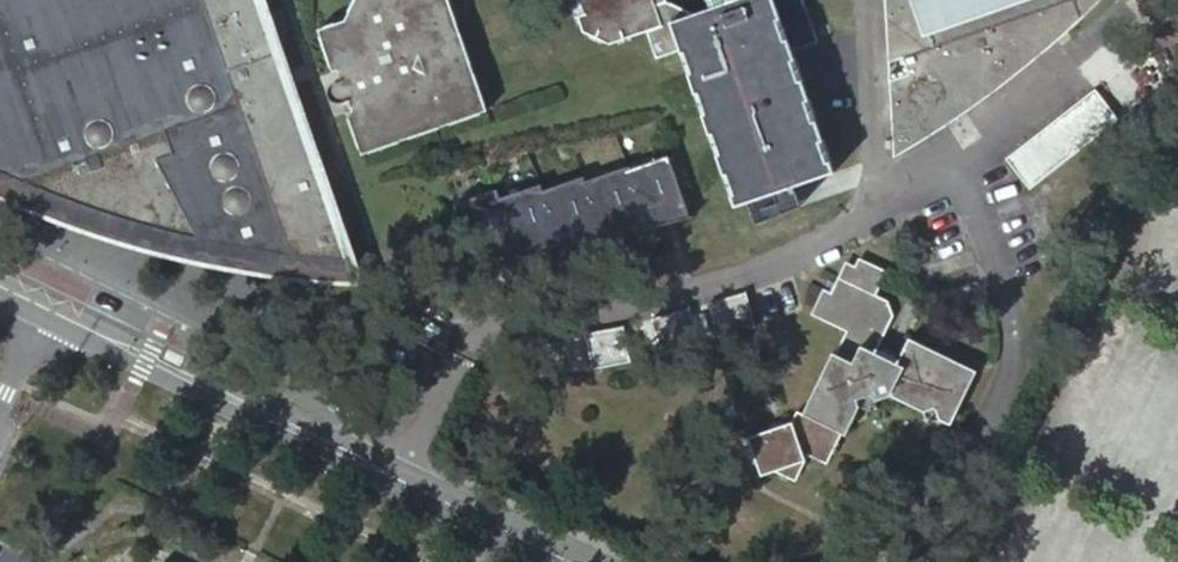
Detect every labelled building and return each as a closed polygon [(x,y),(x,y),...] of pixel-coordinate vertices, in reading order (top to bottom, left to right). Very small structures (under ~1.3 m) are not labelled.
[(331,258),(346,259),(255,0),(64,0),(0,23),(0,61),(40,173),(34,187),(47,193),(66,200),(83,206),(106,214),(121,218),(144,225),(166,231),(182,235),(205,240),(231,245),(251,249),(277,252),(302,255),(317,257),(331,258)] [(343,20),(316,29),(331,71),(336,69),(339,79),(334,82),(332,82),(329,84),(328,86),(327,87),(326,90),(326,92),(327,95),(327,97),(328,98),(329,100),(330,101),(333,102),(336,103),(338,103),(340,103),(342,101),(347,100),(350,110),(345,112),(360,154),(485,110),(446,0),(352,0),(343,20)] [(581,30),(607,43),(644,30),(654,57),(677,49),(706,62),(692,92),(733,205),(775,191),(771,180),(786,175),(790,185),(832,170),(803,88),(795,91),(790,76),(775,72),(769,56),(815,40),(801,0),(570,0),(581,30)] [(888,158),(900,151),(910,145),(927,135),(938,127),(951,119),(961,112),(992,90),(1003,81),(1015,72),(1026,63),(1034,56),(1042,50),(1068,27),(1076,19),(1085,10),(1096,0),(882,0),(884,61),(899,57),(905,74),(885,81),(888,158)] [(1121,120),(1096,88),(1006,158),(1030,190),(1121,120)] [(492,190),(451,204),(470,258),(497,248),(499,255),(515,254),(513,248),(540,238),(544,250),(559,247),(557,242),(583,232),(587,242),(602,239),(600,234),(626,224),(630,233),(644,229),(642,223),(669,214),(672,222),(686,217),(664,155),(623,170),(622,166),(581,180),(579,174),(538,188),(535,180),(494,194),(492,190)] [(924,412),(936,408),(940,420),(950,425),(976,372),(909,338),(898,360),(877,349),(893,316),(888,301),(876,295),(887,271),(859,258),(855,266),(846,262),(836,283),(831,292),(825,289),(824,289),(811,314),(847,331),(835,354),(833,353),(794,429),(791,422),(783,425),(771,429),(748,438),(753,452),(752,452),(756,464),(757,464),(761,476),(774,471),(795,481),(808,455),(827,464),(842,433),(846,435),(859,407),(857,399),(876,393),(878,400),(890,395),(924,412)] [(836,283),(829,280),(825,289),(831,292),(836,283)] [(756,327),(744,291),(708,302),(719,339),(756,327)] [(692,347),(682,310),(645,319),(655,357),(692,347)] [(626,363),(619,325),(581,332),(588,370),(626,363)] [(769,425),(771,429),(783,425),(782,420),(769,425)]
